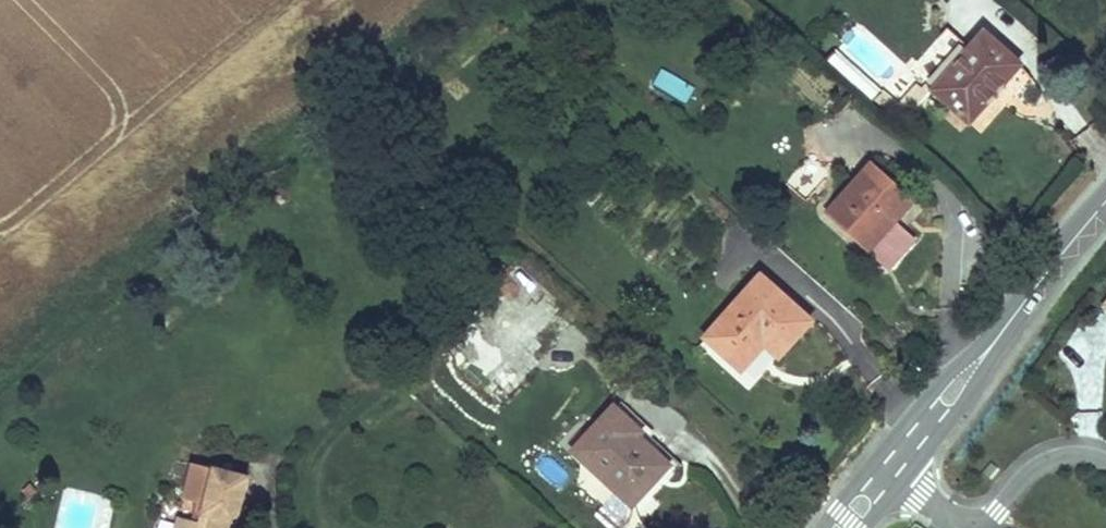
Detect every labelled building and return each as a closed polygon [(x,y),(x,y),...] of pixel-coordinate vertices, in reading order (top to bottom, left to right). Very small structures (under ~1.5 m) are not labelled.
[(1030,68),(1060,37),(1020,0),(938,0),(932,6),(960,32),(974,17),(1030,68)] [(967,122),(971,125),(1022,67),(984,34),(970,49),(947,29),(910,71),(922,82),(933,91),(953,109),(946,117),(961,129),(967,122)] [(925,100),(933,91),(922,82),(917,88),(911,83),(895,101),(840,53),(828,67),(874,108),(879,102),(904,124),(925,100)] [(867,252),(914,201),(873,164),(826,215),(867,252)] [(810,322),(760,278),(705,339),(741,371),(764,345),(778,358),(810,322)] [(622,402),(614,410),(638,432),(635,436),(668,467),(675,459),(642,428),(646,424),(622,402)] [(614,410),(576,452),(632,504),(668,467),(635,436),(638,432),(614,410)] [(990,463),(982,473),(989,478),(997,468),(990,463)] [(199,504),(205,506),(201,524),(194,522),(189,521),(187,527),(236,527),(248,479),(193,465),(184,500),(199,504)] [(205,506),(199,504),(194,522),(201,524),(205,506)] [(189,521),(179,518),(177,527),(187,527),(189,521)] [(155,527),(171,527),(172,522),(157,519),(155,527)]
